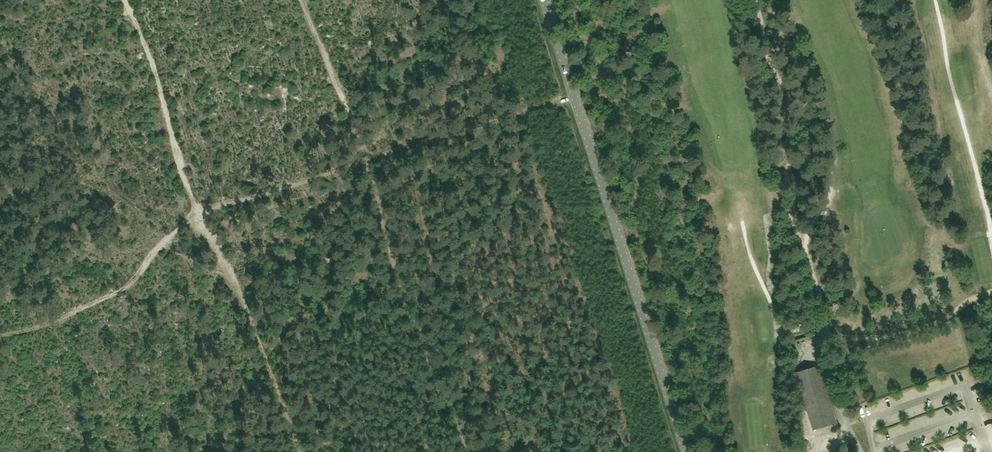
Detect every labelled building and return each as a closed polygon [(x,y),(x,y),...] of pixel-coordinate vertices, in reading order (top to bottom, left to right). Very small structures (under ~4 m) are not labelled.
[(836,423),(819,366),(795,373),(812,430),(836,423)]
